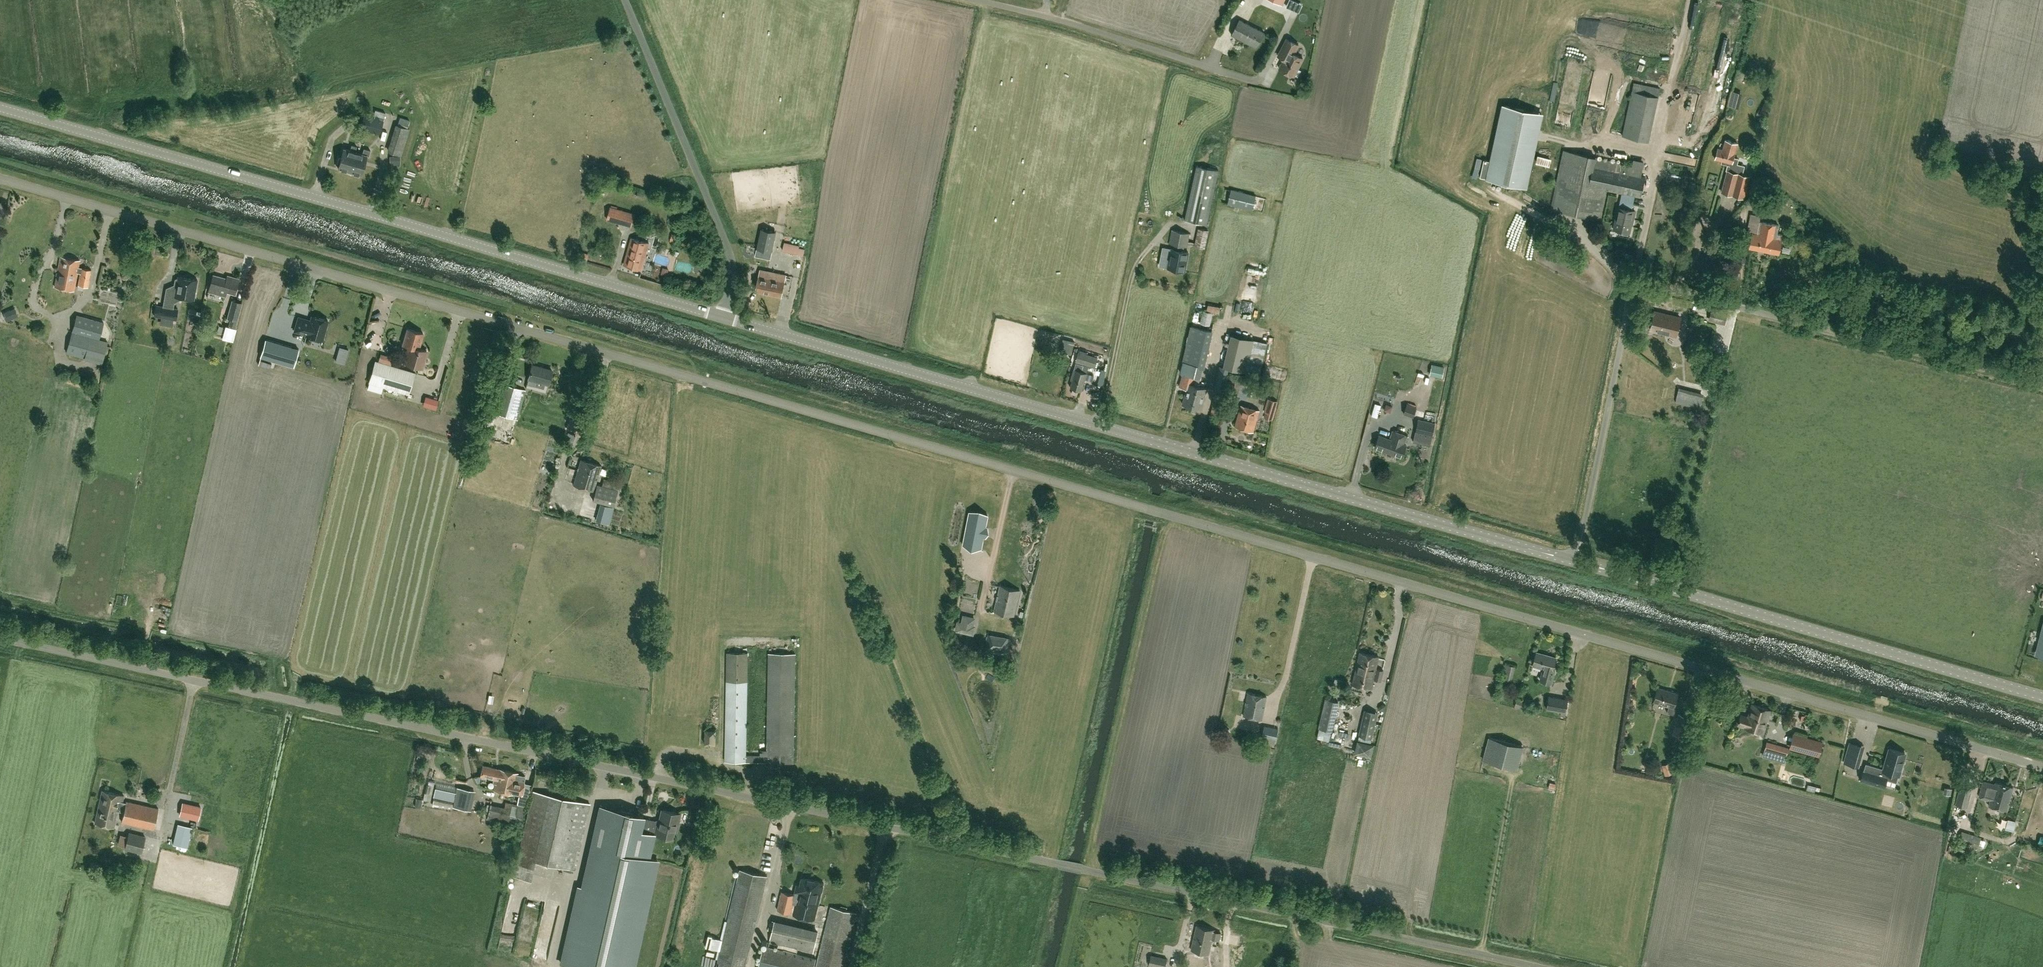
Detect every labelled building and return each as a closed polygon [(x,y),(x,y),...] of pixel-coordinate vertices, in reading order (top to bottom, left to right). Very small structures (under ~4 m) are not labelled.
[(1232,34),(1257,48),(1265,32),(1240,19),(1232,34)] [(1278,56),(1284,59),(1279,68),(1294,76),(1303,58),(1294,53),(1298,45),(1287,39),(1278,56)] [(1734,92),(1732,108),(1744,109),(1745,93),(1734,92)] [(375,110),(373,115),(384,118),(385,113),(375,110)] [(365,114),(360,127),(379,134),(384,120),(365,114)] [(1653,121),(1627,116),(1623,135),(1649,141),(1653,121)] [(399,117),(397,122),(408,126),(409,120),(399,117)] [(389,152),(400,156),(409,129),(397,126),(389,152)] [(1483,159),(1480,177),(1485,179),(1522,186),(1531,143),(1494,135),(1489,161),(1483,159)] [(1738,159),(1733,157),(1737,143),(1725,140),(1723,150),(1718,149),(1715,159),(1723,161),(1723,163),(1722,163),(1730,165),(1728,171),(1734,172),(1738,159)] [(354,154),(357,146),(352,145),(350,150),(344,148),(341,158),(339,157),(337,164),(339,165),(338,168),(349,171),(354,155),(354,154)] [(354,155),(349,171),(352,172),(351,174),(358,176),(358,174),(361,175),(367,155),(369,156),(370,150),(365,149),(363,154),(355,152),(357,146),(354,154),(354,155)] [(1562,149),(1549,208),(1599,219),(1605,190),(1620,193),(1617,207),(1616,207),(1612,228),(1620,230),(1620,232),(1626,233),(1626,231),(1627,231),(1630,219),(1631,219),(1633,210),(1629,210),(1633,195),(1638,197),(1643,177),(1639,176),(1641,168),(1574,152),(1562,149)] [(399,156),(389,157),(389,165),(400,164),(399,157),(399,156)] [(1187,212),(1208,217),(1219,170),(1197,165),(1187,212)] [(1722,192),(1726,193),(1743,198),(1749,176),(1734,172),(1728,171),(1722,192)] [(1759,182),(1752,181),(1749,194),(1756,195),(1759,182)] [(1252,210),(1256,195),(1231,189),(1231,190),(1225,188),(1221,201),(1228,203),(1228,204),(1252,210)] [(1746,206),(1760,209),(1762,198),(1748,195),(1746,206)] [(631,226),(635,213),(611,207),(607,219),(631,226)] [(1751,214),(1750,220),(1759,222),(1757,234),(1752,233),(1749,247),(1779,253),(1782,235),(1777,234),(1779,225),(1759,221),(1760,216),(1751,214)] [(1184,245),(1187,245),(1190,232),(1173,228),(1170,242),(1176,243),(1175,248),(1172,247),(1168,266),(1185,269),(1189,251),(1183,249),(1184,245)] [(1195,245),(1205,247),(1208,230),(1197,228),(1195,245)] [(761,229),(757,248),(772,251),(776,232),(761,229)] [(631,238),(628,245),(623,264),(641,269),(648,243),(631,238)] [(690,246),(692,240),(684,238),(682,244),(690,246)] [(807,253),(808,244),(786,242),(785,251),(807,253)] [(589,254),(583,252),(580,259),(587,261),(589,254)] [(67,270),(78,272),(81,273),(79,285),(88,287),(92,269),(79,266),(80,260),(61,256),(58,271),(67,272),(67,270)] [(67,272),(58,271),(55,286),(74,290),(78,272),(67,270),(67,272)] [(781,296),(786,275),(761,270),(759,276),(756,291),(781,296)] [(235,293),(239,278),(230,276),(229,279),(213,274),(209,291),(225,295),(227,291),(235,293)] [(178,276),(177,278),(175,279),(173,289),(175,290),(174,296),(194,300),(197,280),(178,276)] [(229,309),(240,312),(242,303),(232,300),(229,309)] [(1207,311),(1219,313),(1221,307),(1208,304),(1207,311)] [(153,316),(176,320),(178,309),(155,305),(153,316)] [(6,321),(18,316),(14,308),(2,313),(6,321)] [(1727,311),(1715,308),(1711,320),(1724,323),(1727,311)] [(240,312),(229,309),(226,318),(230,319),(228,325),(235,327),(240,312)] [(1680,317),(1654,311),(1650,329),(1676,336),(1680,317)] [(77,314),(72,331),(99,339),(104,322),(77,314)] [(298,317),(294,331),(306,334),(306,335),(322,340),(328,320),(312,316),(310,320),(298,317)] [(226,325),(222,338),(233,340),(236,328),(226,325)] [(1184,354),(1185,355),(1180,372),(1183,373),(1180,386),(1188,388),(1183,403),(1202,408),(1207,388),(1194,384),(1196,377),(1199,378),(1204,360),(1206,361),(1213,330),(1191,325),(1184,354)] [(408,330),(404,344),(404,345),(410,347),(410,346),(419,349),(420,349),(424,334),(408,330)] [(99,339),(72,331),(66,351),(85,357),(85,354),(103,359),(108,342),(99,339)] [(1224,366),(1219,365),(1215,383),(1214,387),(1215,387),(1215,391),(1223,393),(1225,384),(1227,385),(1230,374),(1231,369),(1246,373),(1250,356),(1253,339),(1231,334),(1224,366)] [(303,346),(271,337),(266,354),(299,363),(303,346)] [(1069,354),(1072,341),(1063,339),(1062,344),(1062,345),(1060,352),(1069,354)] [(410,347),(404,345),(404,346),(410,348),(405,364),(423,369),(428,352),(419,350),(420,349),(419,349),(410,346),(410,347)] [(1095,367),(1098,356),(1079,351),(1076,361),(1095,367)] [(381,352),(379,359),(393,362),(395,355),(381,352)] [(1703,373),(1696,356),(1690,358),(1697,375),(1703,373)] [(410,395),(416,374),(376,362),(370,384),(410,395)] [(1070,387),(1081,390),(1087,373),(1081,371),(1083,365),(1076,363),(1071,380),(1073,380),(1070,387)] [(549,384),(552,370),(542,368),(542,367),(532,365),(529,378),(537,381),(536,385),(544,388),(545,383),(549,384)] [(1430,374),(1442,376),(1444,368),(1432,366),(1430,374)] [(1202,380),(1208,382),(1212,369),(1206,367),(1202,380)] [(1227,392),(1238,394),(1242,376),(1231,374),(1227,392)] [(517,419),(526,389),(503,383),(494,413),(517,419)] [(1675,402),(1699,408),(1703,393),(1679,387),(1675,402)] [(432,398),(429,407),(436,409),(438,400),(432,398)] [(1223,404),(1214,401),(1211,413),(1220,416),(1223,404)] [(1273,420),(1275,413),(1276,410),(1274,409),(1275,405),(1269,403),(1268,408),(1267,408),(1266,412),(1264,417),(1273,420)] [(1403,413),(1413,417),(1417,407),(1407,403),(1403,413)] [(1375,404),(1371,417),(1377,418),(1381,406),(1375,404)] [(1235,426),(1253,431),(1259,410),(1241,405),(1235,426)] [(1432,436),(1435,422),(1418,419),(1415,432),(1432,436)] [(1406,444),(1405,444),(1408,435),(1392,430),(1389,439),(1379,435),(1375,447),(1402,457),(1406,444)] [(566,441),(575,443),(577,435),(568,432),(566,441)] [(574,486),(593,491),(599,465),(580,460),(574,486)] [(597,484),(595,491),(593,500),(613,505),(618,490),(597,484)] [(612,508),(601,504),(596,520),(608,523),(612,508)] [(985,528),(987,515),(970,512),(963,544),(981,548),(984,535),(986,536),(988,528),(985,528)] [(1020,590),(1000,585),(994,611),(1014,615),(1020,590)] [(955,631),(974,635),(976,625),(974,625),(976,617),(963,614),(962,622),(957,621),(955,631)] [(1010,638),(988,634),(985,651),(1007,655),(1010,638)] [(727,652),(727,681),(725,760),(745,761),(767,761),(793,761),(795,653),(769,653),(767,754),(745,754),(747,652),(727,652)] [(1533,665),(1542,667),(1539,680),(1552,683),(1556,670),(1553,669),(1556,657),(1536,652),(1533,665)] [(1371,688),(1373,679),(1381,681),(1383,671),(1375,669),(1377,657),(1360,653),(1354,685),(1371,688)] [(1676,707),(1673,706),(1677,693),(1657,687),(1653,701),(1669,706),(1667,712),(1673,714),(1676,707)] [(1244,715),(1262,720),(1268,697),(1250,693),(1244,715)] [(1546,709),(1561,711),(1560,715),(1565,716),(1568,699),(1549,696),(1546,709)] [(1320,720),(1334,723),(1339,701),(1325,698),(1320,720)] [(1762,737),(1768,717),(1770,710),(1754,704),(1750,716),(1740,713),(1737,724),(1755,730),(1754,734),(1754,737),(1760,738),(1762,737)] [(1378,713),(1364,710),(1358,735),(1359,735),(1358,740),(1357,740),(1354,753),(1371,757),(1374,744),(1371,743),(1378,713)] [(1691,717),(1678,713),(1672,732),(1671,735),(1675,737),(1674,741),(1682,743),(1684,736),(1685,736),(1691,717)] [(1278,728),(1264,725),(1262,735),(1276,738),(1278,728)] [(716,730),(705,729),(705,744),(716,744),(716,730)] [(1321,729),(1321,740),(1336,741),(1336,737),(1332,737),(1332,729),(1321,729)] [(1346,730),(1339,733),(1341,739),(1348,736),(1346,730)] [(1823,741),(1793,733),(1789,748),(1819,756),(1823,741)] [(1516,770),(1522,747),(1489,738),(1483,761),(1516,770)] [(1784,764),(1788,749),(1765,743),(1764,750),(1780,755),(1778,762),(1784,764)] [(1883,771),(1888,772),(1898,775),(1905,753),(1890,748),(1884,770),(1883,771)] [(1553,749),(1549,754),(1558,761),(1561,757),(1553,749)] [(1669,761),(1663,765),(1669,776),(1676,773),(1669,761)] [(1880,769),(1880,768),(1865,764),(1861,780),(1884,786),(1888,772),(1883,771),(1884,770),(1880,769)] [(503,769),(482,765),(480,776),(493,779),(492,782),(495,783),(494,790),(502,791),(503,783),(501,782),(503,769)] [(517,772),(503,769),(501,782),(503,783),(502,791),(513,794),(513,793),(521,795),(524,782),(525,776),(517,774),(517,772)] [(1964,773),(1955,804),(1966,807),(1975,776),(1964,773)] [(1995,782),(1995,784),(1983,781),(1979,797),(1990,800),(1989,806),(2006,810),(2013,787),(1995,782)] [(434,797),(433,803),(451,807),(452,800),(447,798),(447,797),(454,798),(452,806),(471,810),(473,797),(472,797),(474,790),(463,788),(457,787),(437,783),(434,797)] [(425,784),(423,792),(429,793),(431,785),(425,784)] [(101,789),(97,806),(118,811),(118,810),(123,811),(121,821),(153,829),(158,808),(126,801),(126,802),(122,801),(123,794),(101,789)] [(532,791),(518,856),(514,876),(531,880),(535,860),(575,869),(589,804),(532,791)] [(517,810),(490,804),(488,814),(515,820),(517,810)] [(200,807),(195,805),(192,818),(198,819),(200,807)] [(118,811),(97,806),(94,822),(114,826),(118,811)] [(579,886),(562,964),(575,966),(632,966),(657,860),(647,858),(650,845),(644,844),(647,832),(672,838),(674,830),(676,830),(680,813),(661,809),(659,821),(641,817),(642,815),(599,806),(581,886),(579,886)] [(2015,821),(2008,819),(2006,829),(2013,830),(2015,821)] [(187,847),(191,827),(177,824),(172,843),(187,847)] [(1958,842),(1977,848),(1981,838),(1961,831),(1958,842)] [(144,837),(129,832),(124,849),(140,853),(144,837)] [(783,849),(793,859),(799,853),(789,843),(783,849)] [(716,966),(745,966),(767,875),(739,869),(716,966)] [(800,894),(796,896),(795,899),(818,905),(824,883),(802,877),(800,885),(803,886),(801,892),(800,892),(800,894)] [(795,899),(796,896),(782,892),(778,911),(791,914),(792,910),(794,910),(793,915),(815,920),(818,905),(795,899)] [(532,917),(542,917),(542,904),(533,904),(532,917)] [(857,913),(831,906),(816,966),(844,966),(857,913)] [(818,932),(813,931),(775,921),(770,941),(813,952),(818,932)] [(1191,950),(1197,951),(1196,953),(1198,956),(1200,956),(1203,955),(1203,953),(1209,954),(1214,929),(1196,925),(1191,950)] [(524,944),(522,951),(533,954),(535,946),(524,944)] [(759,964),(758,966),(813,966),(815,959),(764,945),(759,964)] [(535,950),(534,957),(549,959),(550,952),(535,950)] [(1148,965),(1156,966),(1165,966),(1167,958),(1151,954),(1148,965)]
